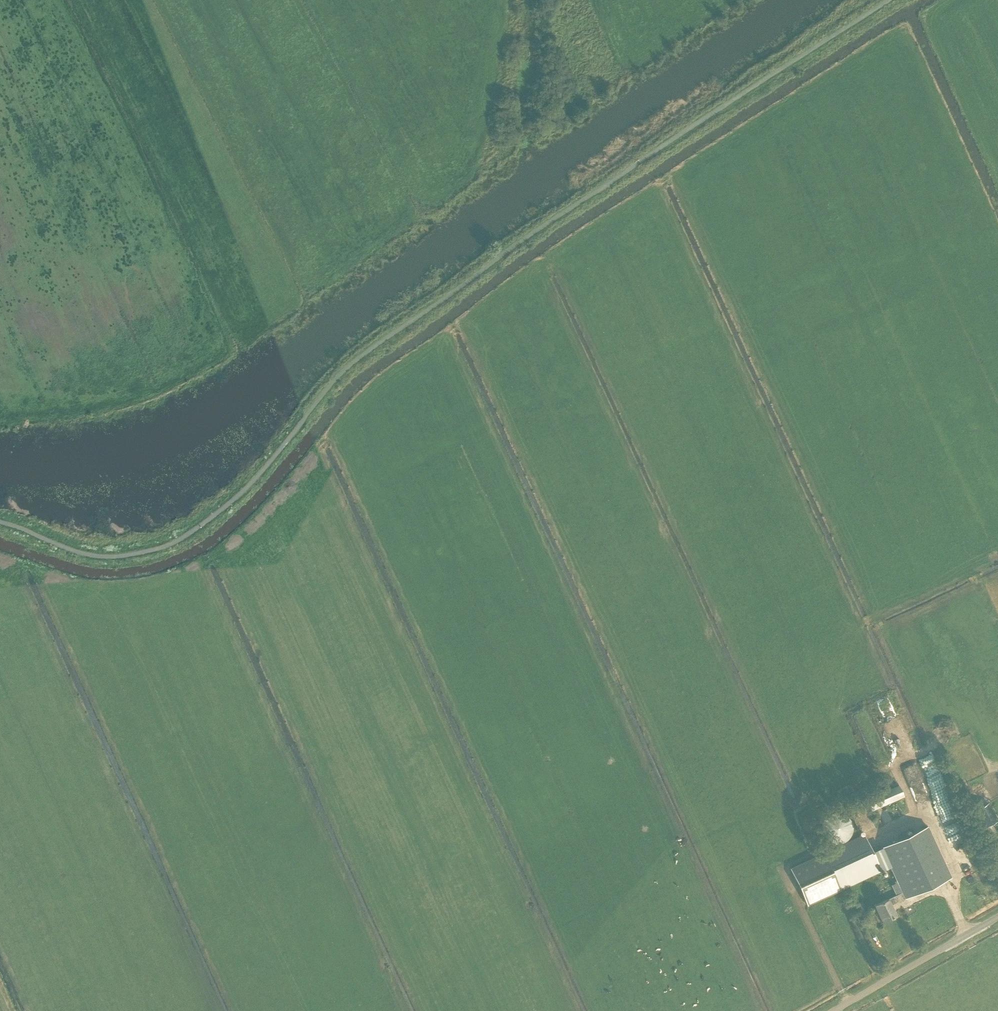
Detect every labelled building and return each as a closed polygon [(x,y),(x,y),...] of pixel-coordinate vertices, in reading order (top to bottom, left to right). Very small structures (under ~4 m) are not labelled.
[(866,800),(870,810),(902,796),(898,787),(896,783),(891,785),(893,789),(866,800)] [(975,810),(985,828),(997,820),(988,803),(975,810)] [(851,833),(852,828),(851,823),(849,819),(845,815),(841,813),(836,812),(831,813),(827,815),(823,819),(821,823),(820,828),(821,833),(823,837),(827,841),(831,843),(836,844),(841,843),(845,841),(849,837),(851,833)] [(863,834),(822,854),(790,869),(807,905),(880,872),(889,867),(897,884),(892,887),(896,895),(887,899),(873,905),(881,922),(895,915),(890,905),(950,877),(927,826),(880,848),(872,852),(863,834)] [(979,869),(968,874),(974,888),(985,883),(979,869)] [(867,913),(862,901),(854,905),(859,916),(867,913)]
